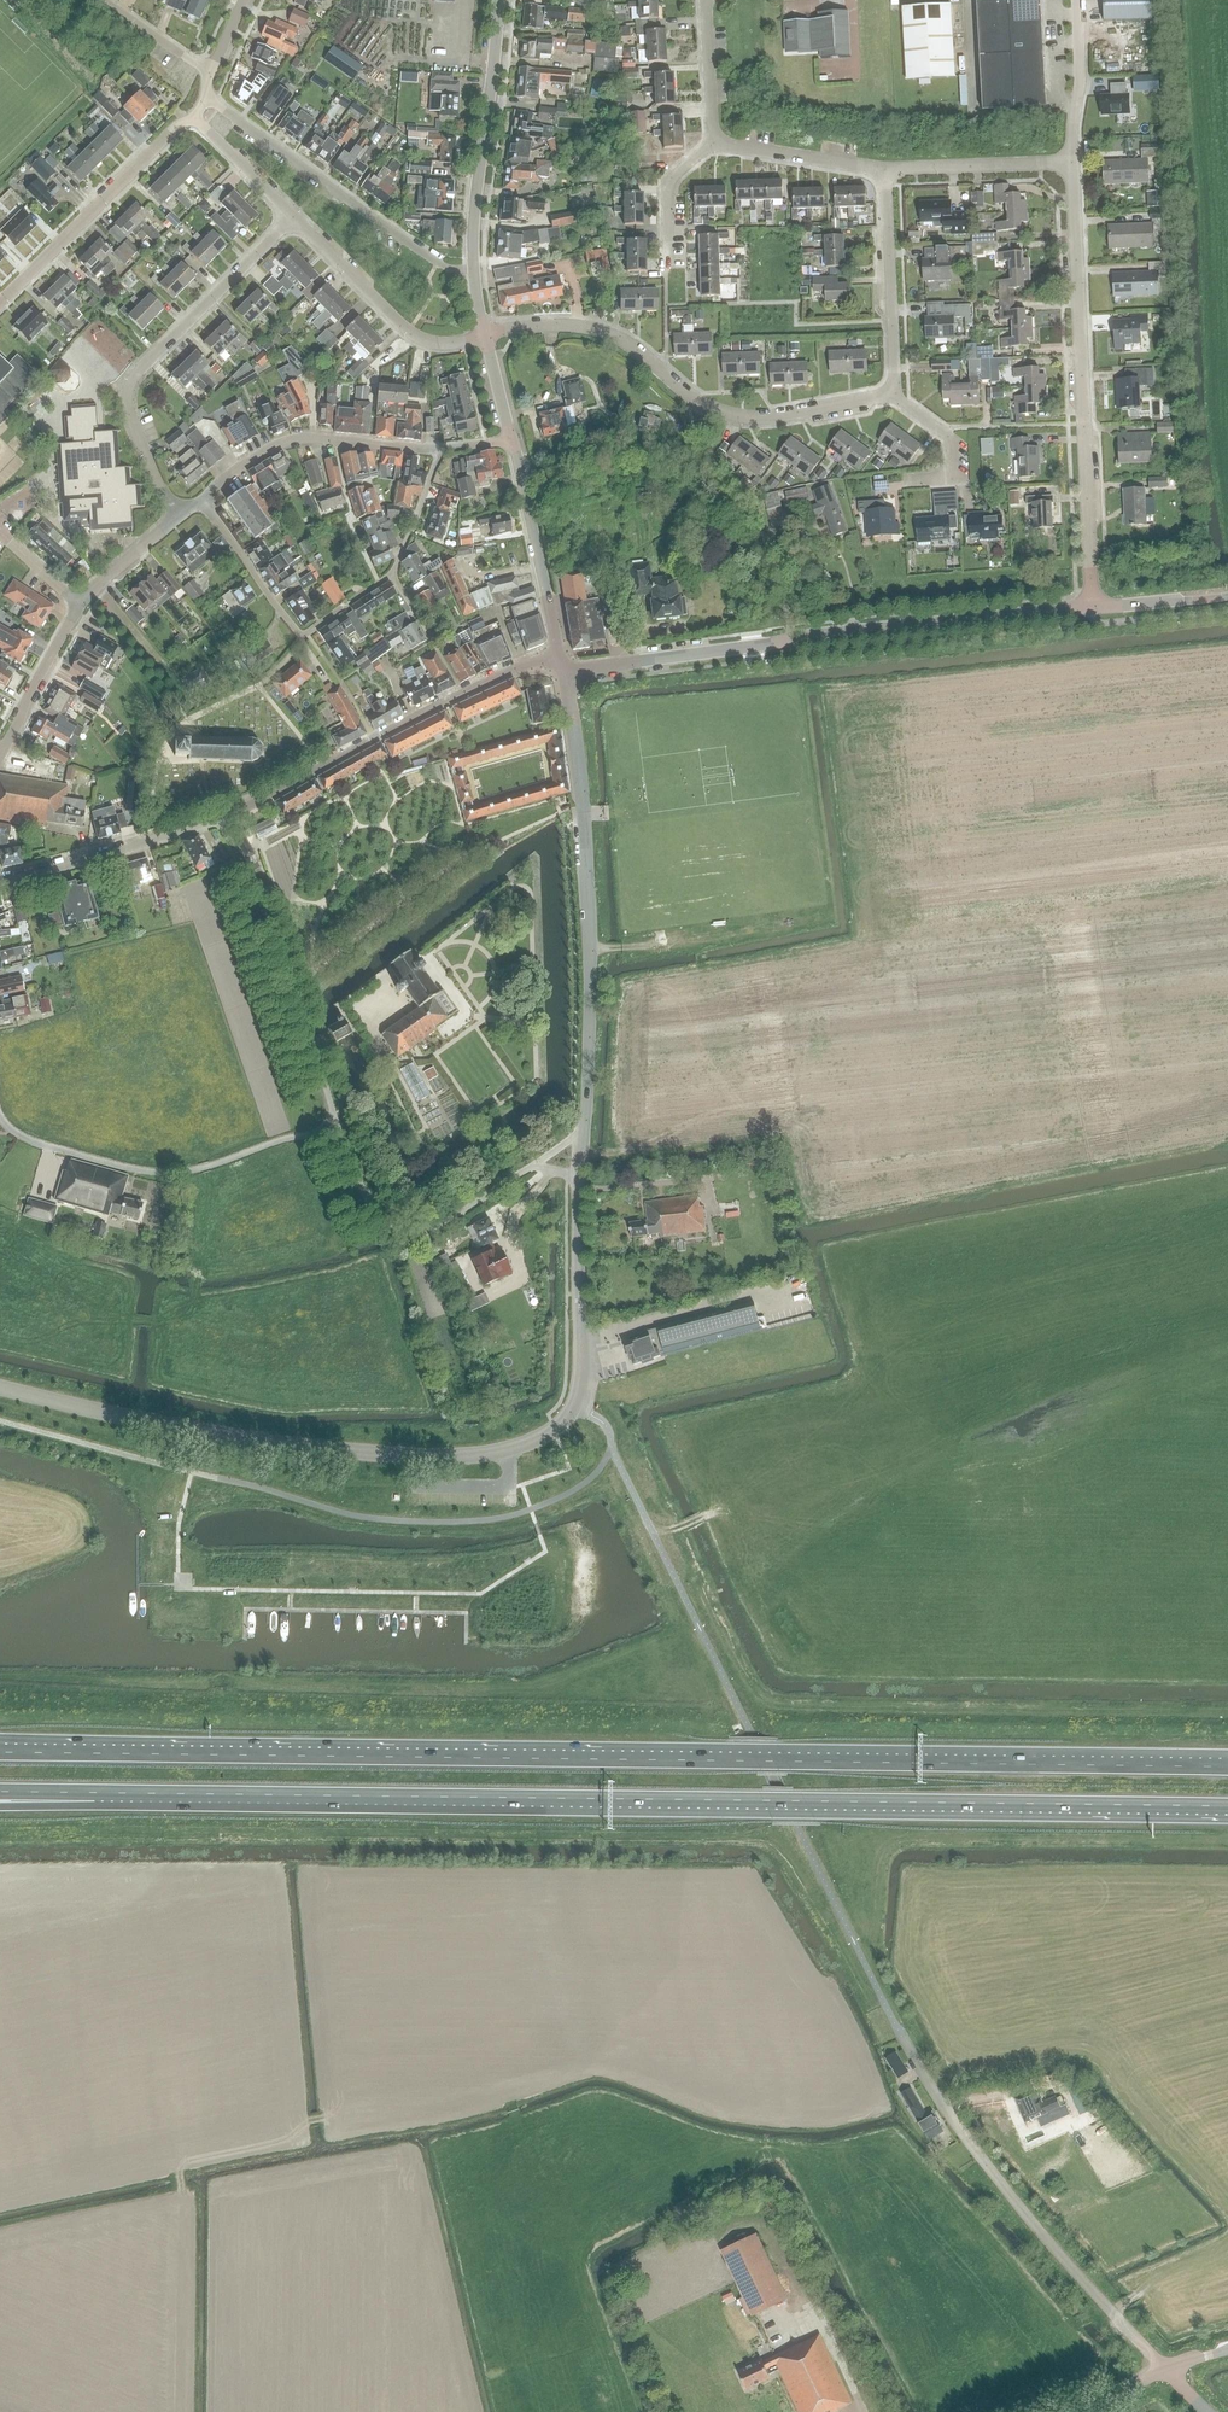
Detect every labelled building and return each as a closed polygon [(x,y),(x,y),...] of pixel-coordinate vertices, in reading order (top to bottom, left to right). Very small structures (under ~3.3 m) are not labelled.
[(207,0),(169,0),(166,5),(187,14),(186,15),(199,20),(207,0)] [(590,11),(605,12),(606,2),(604,2),(604,0),(591,0),(590,11)] [(1042,26),(1040,0),(1025,0),(1009,1),(1010,28),(1042,26)] [(1152,0),(1103,0),(1104,22),(1152,21),(1152,0)] [(978,30),(1010,28),(1009,1),(977,3),(978,30)] [(658,19),(657,3),(638,4),(638,2),(628,2),(629,8),(638,7),(639,19),(635,19),(635,26),(654,25),(653,19),(658,19)] [(543,29),(544,19),(585,23),(586,11),(537,6),(525,5),(523,27),(543,29)] [(955,77),(951,5),(902,8),(907,80),(955,77)] [(305,28),(310,17),(294,10),(289,21),(305,28)] [(784,22),(786,53),(821,51),(821,59),(851,57),(848,11),(818,12),(819,20),(784,22)] [(607,25),(608,13),(599,12),(597,24),(607,25)] [(294,40),(298,30),(276,20),(274,25),(267,21),(261,36),(269,39),(266,45),(294,57),(297,48),(282,42),(285,36),(294,40)] [(664,30),(654,31),(654,25),(635,26),(636,36),(646,35),(646,45),(647,47),(665,46),(664,30)] [(629,37),(628,26),(619,27),(619,37),(629,37)] [(1012,55),(1044,53),(1042,26),(1010,28),(1012,55)] [(980,57),(1012,55),(1010,28),(978,30),(980,57)] [(584,31),(566,30),(566,39),(583,40),(584,31)] [(552,40),(535,39),(535,41),(522,40),(520,59),(534,60),(539,60),(539,54),(551,55),(552,40)] [(584,41),(584,42),(567,41),(566,51),(583,53),(582,54),(592,55),(592,58),(593,58),(592,72),(618,74),(619,62),(621,62),(623,44),(621,44),(594,42),(584,41)] [(273,59),(276,53),(258,44),(251,58),(257,61),(253,69),(272,78),(279,62),(273,59)] [(666,62),(665,46),(647,47),(646,45),(637,45),(637,51),(647,50),(647,63),(666,62)] [(362,67),(332,46),(323,59),(353,80),(362,67)] [(1013,82),(1045,80),(1044,53),(1012,55),(1013,82)] [(981,84),(1013,82),(1012,55),(980,57),(981,84)] [(634,60),(622,61),(622,68),(634,68),(634,60)] [(569,84),(570,72),(519,68),(517,97),(538,99),(539,81),(569,84)] [(637,78),(637,68),(621,69),(622,79),(637,78)] [(150,81),(137,69),(130,76),(142,89),(150,81)] [(655,90),(673,89),(673,73),(654,74),(654,72),(644,73),(644,79),(654,78),(654,88),(655,90)] [(234,97),(246,106),(253,97),(258,101),(270,84),(255,73),(249,82),(252,84),(250,86),(242,80),(234,97)] [(439,115),(457,116),(458,94),(457,94),(458,92),(459,82),(452,82),(452,74),(433,73),(432,81),(431,80),(431,92),(430,111),(440,112),(439,115)] [(315,74),(311,81),(317,86),(322,79),(315,74)] [(967,75),(959,76),(961,106),(969,105),(967,75)] [(1157,76),(1133,77),(1134,91),(1158,89),(1157,76)] [(1015,109),(1047,107),(1045,80),(1013,82),(1015,109)] [(983,111),(1015,109),(1013,82),(981,84),(983,111)] [(1101,96),(1102,114),(1130,113),(1129,95),(1127,95),(1126,83),(1111,84),(1111,96),(1101,96)] [(271,124),(280,112),(279,112),(291,96),(277,86),(264,103),(267,104),(259,115),(271,124)] [(674,104),(673,89),(655,90),(654,88),(645,88),(645,94),(655,93),(655,105),(674,104)] [(151,104),(156,98),(147,89),(141,94),(140,92),(131,100),(147,116),(155,108),(151,104)] [(350,101),(337,93),(332,101),(345,110),(350,101)] [(112,118),(118,112),(101,94),(94,100),(112,118)] [(139,124),(147,116),(131,100),(123,108),(125,110),(121,115),(120,115),(128,124),(130,125),(135,120),(139,124)] [(290,107),(295,112),(300,105),(294,101),(290,107)] [(363,106),(358,114),(364,118),(369,111),(363,106)] [(555,109),(538,107),(536,119),(554,121),(555,109)] [(310,128),(309,128),(314,121),(300,111),(295,118),(288,113),(278,128),(288,135),(287,135),(299,143),(310,128)] [(531,124),(532,113),(515,111),(511,136),(529,139),(529,136),(541,138),(542,126),(531,124)] [(128,124),(120,115),(121,115),(118,112),(112,118),(123,129),(128,124)] [(629,135),(646,134),(645,112),(628,113),(629,135)] [(328,139),(327,138),(320,134),(325,128),(323,127),(329,118),(324,114),(317,123),(320,125),(312,135),(304,147),(316,155),(328,139)] [(598,120),(604,125),(608,119),(603,115),(598,120)] [(663,133),(682,132),(681,116),(663,117),(663,115),(652,116),(652,121),(662,121),(663,130),(663,133)] [(381,123),(383,121),(376,116),(372,122),(378,127),(381,123)] [(346,143),(353,133),(359,126),(352,121),(347,128),(343,126),(336,136),(331,132),(327,138),(328,139),(316,155),(328,164),(336,152),(344,141),(346,143)] [(387,128),(381,123),(378,127),(374,133),(380,137),(387,128)] [(109,128),(103,135),(92,124),(88,127),(94,134),(98,139),(99,138),(111,151),(122,141),(109,128)] [(90,139),(94,134),(88,127),(83,132),(90,139)] [(682,147),(682,132),(663,133),(663,130),(653,131),(653,137),(663,136),(664,148),(682,147)] [(455,138),(441,137),(441,134),(407,131),(406,139),(427,140),(427,145),(441,146),(440,162),(454,163),(455,138)] [(533,139),(529,139),(511,136),(510,136),(508,149),(530,151),(533,139)] [(345,176),(369,142),(362,137),(349,156),(343,153),(333,168),(345,176)] [(549,150),(558,149),(554,137),(546,141),(549,150)] [(101,161),(111,151),(99,138),(98,139),(89,148),(101,161)] [(367,170),(361,166),(375,147),(369,142),(345,176),(356,184),(367,170)] [(89,148),(82,155),(71,144),(68,147),(74,154),(73,154),(78,159),(79,159),(91,171),(101,161),(89,148)] [(69,159),(73,154),(74,154),(68,147),(63,153),(69,159)] [(194,172),(205,161),(192,149),(182,159),(194,172)] [(528,163),(530,151),(508,149),(507,162),(520,163),(521,162),(528,163)] [(558,149),(549,150),(550,152),(549,153),(551,159),(561,155),(558,149)] [(1142,158),(1162,157),(1162,149),(1141,150),(1142,158)] [(58,165),(44,151),(40,155),(53,169),(58,165)] [(55,172),(39,157),(29,167),(45,182),(55,172)] [(81,182),(91,171),(79,159),(78,159),(68,169),(81,182)] [(194,172),(182,159),(172,169),(184,182),(190,176),(193,180),(196,178),(198,176),(197,175),(194,172)] [(431,162),(409,160),(408,173),(430,174),(431,162)] [(1105,184),(1148,182),(1147,160),(1104,162),(1105,184)] [(394,182),(392,181),(396,176),(394,174),(400,166),(394,161),(387,170),(390,172),(386,178),(373,196),(385,204),(395,190),(391,187),(394,182)] [(551,169),(551,163),(537,162),(536,167),(520,166),(520,164),(506,163),(503,189),(518,190),(519,180),(539,182),(540,177),(548,178),(548,169),(551,169)] [(390,172),(387,170),(384,167),(377,177),(372,173),(361,188),(373,196),(386,178),(390,172)] [(178,188),(184,182),(172,169),(162,179),(174,192),(178,196),(180,194),(182,192),(178,188)] [(597,181),(596,171),(587,171),(588,182),(597,181)] [(201,184),(206,179),(200,173),(197,175),(198,176),(196,178),(201,184)] [(421,184),(422,177),(407,176),(407,183),(421,184)] [(452,212),(454,182),(439,181),(439,177),(432,177),(432,180),(425,180),(423,210),(452,212)] [(176,199),(178,196),(174,192),(162,179),(151,190),(164,202),(170,197),(174,201),(176,199)] [(206,179),(201,184),(207,190),(211,185),(206,179)] [(54,184),(48,190),(38,180),(27,191),(49,213),(58,204),(51,197),(59,189),(54,184)] [(756,201),(765,200),(768,200),(767,181),(752,182),(753,201),(750,201),(751,211),(756,211),(756,201)] [(771,200),(783,200),(782,181),(767,181),(768,200),(765,200),(766,211),(771,211),(771,200)] [(741,201),(750,201),(753,201),(752,182),(737,182),(737,201),(735,201),(736,212),(741,212),(741,201)] [(1020,201),(1020,194),(1009,194),(1009,184),(994,185),(995,204),(1007,203),(1007,212),(1027,212),(1026,201),(1020,201)] [(700,208),(709,207),(711,207),(711,188),(695,189),(696,207),(694,207),(694,218),(700,218),(700,208)] [(715,207),(727,207),(726,188),(711,188),(711,207),(709,207),(709,218),(715,218),(715,207)] [(839,208),(849,207),(851,207),(850,188),(835,189),(836,207),(834,207),(834,219),(840,218),(839,208)] [(854,207),(866,207),(866,188),(850,188),(851,207),(849,207),(849,218),(855,218),(854,207)] [(813,209),(825,208),(824,189),(809,190),(809,209),(807,209),(807,219),(813,219),(813,209)] [(798,209),(807,209),(809,209),(809,190),(793,190),(794,209),(792,209),(793,220),(798,220),(798,209)] [(1163,206),(1162,190),(1145,191),(1147,208),(1163,206)] [(221,229),(246,204),(234,192),(221,204),(227,210),(220,217),(216,213),(210,219),(221,229)] [(624,209),(643,209),(642,193),(624,194),(624,192),(614,192),(614,198),(624,197),(624,207),(624,209)] [(983,207),(982,192),(970,192),(971,207),(983,207)] [(181,204),(186,200),(180,194),(178,196),(176,199),(181,204)] [(501,221),(520,222),(521,211),(527,212),(527,209),(544,211),(544,200),(532,199),(532,196),(525,198),(525,199),(515,198),(514,201),(505,200),(504,210),(501,210),(501,221)] [(186,200),(181,204),(187,210),(191,206),(186,200)] [(211,207),(205,200),(198,207),(204,213),(211,207)] [(945,235),(970,234),(969,212),(949,213),(949,201),(922,202),(923,223),(933,222),(933,226),(935,228),(945,227),(945,235)] [(238,222),(245,229),(258,217),(246,204),(221,229),(232,241),(238,235),(233,230),(236,227),(235,225),(238,222)] [(142,222),(147,216),(136,205),(126,215),(147,237),(154,243),(160,237),(150,226),(149,228),(142,222)] [(643,225),(643,209),(624,209),(624,207),(614,207),(614,213),(624,213),(624,225),(643,225)] [(552,227),(586,221),(584,210),(550,216),(552,227)] [(1164,218),(1164,210),(1148,211),(1149,219),(1164,218)] [(22,211),(11,221),(26,236),(35,228),(37,226),(22,211)] [(1027,212),(1007,212),(1008,222),(996,222),(997,231),(1022,230),(1021,222),(1027,222),(1027,212)] [(180,223),(170,213),(164,219),(175,229),(180,223)] [(420,221),(421,214),(404,213),(403,220),(420,221)] [(143,241),(147,237),(126,215),(115,226),(126,237),(131,232),(136,237),(137,235),(143,241)] [(840,219),(832,219),(832,230),(840,229),(840,226),(840,219)] [(11,221),(0,232),(15,247),(17,245),(26,236),(11,221)] [(450,244),(451,222),(436,221),(436,222),(424,221),(422,236),(435,237),(435,243),(450,244)] [(1110,248),(1153,246),(1152,224),(1109,226),(1110,248)] [(521,245),(539,242),(539,244),(549,242),(547,229),(521,233),(515,233),(515,232),(500,231),(497,257),(513,259),(513,258),(520,259),(521,245)] [(169,231),(165,235),(169,239),(173,235),(169,231)] [(216,257),(227,246),(213,232),(204,241),(197,233),(193,237),(200,245),(202,243),(216,257)] [(918,243),(918,232),(909,232),(909,243),(918,243)] [(720,251),(719,249),(719,240),(730,239),(729,234),(718,234),(718,236),(700,236),(700,252),(720,251)] [(973,243),(997,242),(997,234),(972,234),(973,243)] [(825,253),(844,252),(844,237),(825,237),(825,235),(814,236),(814,242),(825,241),(825,250),(825,253)] [(120,245),(130,255),(133,258),(138,254),(134,251),(136,249),(126,239),(120,245)] [(627,256),(645,256),(645,240),(627,241),(627,239),(617,239),(617,244),(627,244),(627,254),(627,256)] [(110,262),(106,257),(112,252),(100,240),(90,251),(110,272),(114,268),(109,262),(110,262)] [(602,247),(601,240),(591,242),(592,249),(602,247)] [(983,251),(998,251),(997,242),(973,243),(973,247),(973,255),(983,255),(983,251)] [(205,268),(216,257),(202,243),(200,245),(194,251),(186,244),(182,248),(190,256),(192,254),(205,268)] [(129,256),(130,255),(120,245),(112,253),(124,265),(131,257),(129,256)] [(968,259),(967,247),(933,248),(934,258),(924,259),(925,282),(950,281),(949,260),(968,259)] [(720,266),(720,264),(720,255),(730,254),(730,249),(719,249),(720,251),(700,252),(701,267),(720,266)] [(601,254),(600,250),(583,252),(585,263),(600,261),(601,267),(608,266),(605,253),(601,254)] [(845,267),(844,252),(825,253),(825,250),(815,251),(815,256),(826,256),(826,268),(845,267)] [(105,277),(110,272),(90,251),(79,261),(86,268),(82,272),(88,278),(91,275),(94,278),(100,272),(105,277)] [(282,288),(306,265),(293,253),(288,258),(282,252),(275,259),(287,271),(283,275),(283,276),(278,282),(271,275),(261,285),(272,296),(281,287),(282,288)] [(1010,271),(1029,270),(1029,259),(1023,260),(1023,252),(998,253),(998,262),(1009,261),(1010,271)] [(646,272),(645,256),(627,256),(627,254),(617,254),(617,260),(627,259),(627,272),(646,272)] [(528,274),(542,272),(540,261),(526,264),(528,274)] [(1167,262),(1148,263),(1149,270),(1159,270),(1159,278),(1168,277),(1167,262)] [(185,288),(195,278),(181,264),(173,272),(165,265),(161,269),(169,276),(171,275),(185,288)] [(533,302),(529,281),(525,264),(505,268),(507,278),(512,277),(513,284),(517,305),(533,302)] [(720,281),(720,279),(720,270),(730,269),(730,264),(720,264),(720,266),(701,267),(701,282),(720,281)] [(315,288),(311,283),(318,277),(306,265),(282,288),(286,292),(293,285),(293,286),(297,281),(305,289),(301,293),(306,297),(315,288)] [(496,280),(507,278),(505,268),(494,270),(496,280)] [(1014,300),(1013,289),(1024,288),(1024,281),(1030,280),(1029,270),(1010,271),(1010,280),(999,280),(1000,300),(1014,300)] [(1158,294),(1157,272),(1113,274),(1114,296),(1158,294)] [(174,299),(185,288),(171,275),(169,276),(162,283),(155,275),(151,279),(159,287),(160,286),(174,299)] [(533,302),(562,296),(562,295),(558,275),(529,281),(533,302)] [(811,285),(811,276),(802,277),(802,285),(811,285)] [(68,303),(75,309),(79,305),(74,299),(74,298),(71,295),(77,289),(64,277),(54,287),(66,300),(68,303)] [(827,301),(850,300),(849,285),(833,285),(833,278),(814,279),(814,292),(826,291),(827,301)] [(720,285),(731,284),(731,279),(720,279),(720,281),(701,282),(702,297),(721,296),(720,285)] [(89,280),(84,285),(99,300),(106,293),(101,288),(99,289),(89,280)] [(502,308),(517,305),(513,284),(498,287),(502,308)] [(315,320),(338,298),(326,285),(319,292),(315,288),(306,297),(310,302),(314,298),(321,305),(316,309),(317,310),(312,317),(315,320)] [(134,291),(128,286),(124,290),(130,295),(134,291)] [(56,310),(61,305),(76,320),(81,315),(75,309),(68,303),(66,300),(54,287),(43,297),(56,310)] [(621,311),(639,310),(639,290),(621,290),(621,311)] [(639,310),(657,310),(657,290),(639,290),(639,310)] [(275,314),(279,310),(272,302),(270,304),(257,291),(246,301),(260,315),(261,313),(268,307),(275,314)] [(153,320),(164,309),(150,295),(142,304),(134,296),(130,300),(138,308),(139,306),(153,320)] [(323,324),(331,316),(338,322),(350,310),(338,298),(315,320),(312,323),(316,327),(321,322),(323,324)] [(1025,310),(1014,310),(1014,300),(1000,300),(1001,320),(1012,320),(1012,329),(1032,328),(1032,317),(1026,318),(1025,310)] [(268,320),(261,313),(260,315),(246,301),(236,312),(249,326),(257,317),(264,324),(268,320)] [(953,339),(952,318),(965,317),(965,325),(972,324),(972,317),(970,317),(970,305),(943,306),(943,316),(927,317),(928,340),(953,339)] [(142,331),(153,320),(139,306),(138,308),(131,314),(123,307),(119,311),(127,319),(129,317),(142,331)] [(32,308),(23,318),(39,334),(48,324),(32,308)] [(290,316),(284,309),(278,315),(284,321),(290,316)] [(703,319),(703,310),(695,311),(695,320),(703,319)] [(690,325),(690,316),(682,317),(682,325),(690,325)] [(1141,331),(1149,330),(1148,316),(1130,317),(1131,325),(1113,326),(1114,348),(1124,348),(1124,343),(1141,342),(1141,331)] [(74,328),(63,317),(57,322),(68,334),(74,328)] [(23,318),(13,327),(29,344),(39,334),(23,318)] [(358,318),(346,330),(353,337),(358,343),(370,330),(358,318)] [(244,345),(247,341),(240,334),(239,335),(226,322),(215,333),(228,346),(230,345),(236,338),(244,345)] [(290,331),(285,325),(277,331),(282,337),(290,331)] [(1001,339),(1002,348),(1027,346),(1027,339),(1033,338),(1032,328),(1012,329),(1013,338),(1001,339)] [(332,336),(333,335),(327,329),(316,340),(322,346),(332,336)] [(369,354),(370,355),(383,343),(370,330),(358,343),(353,347),(347,353),(351,357),(356,352),(362,358),(364,360),(369,354)] [(237,352),(230,345),(228,346),(215,333),(204,344),(217,357),(226,349),(233,356),(237,352)] [(694,355),(712,354),(711,333),(693,334),(694,355)] [(676,356),(694,355),(693,334),(675,335),(676,356)] [(332,336),(322,346),(327,351),(337,341),(332,336)] [(292,359),(299,352),(285,337),(278,344),(292,359)] [(857,346),(857,338),(848,338),(848,346),(857,346)] [(258,355),(263,349),(254,341),(249,346),(258,355)] [(269,341),(263,348),(268,353),(274,347),(269,341)] [(751,350),(750,341),(742,342),(742,350),(751,350)] [(348,342),(342,348),(347,353),(353,347),(348,342)] [(739,350),(739,342),(730,342),(731,350),(739,350)] [(799,342),(791,343),(791,352),(799,351),(799,342)] [(58,343),(54,348),(58,352),(62,347),(58,343)] [(786,355),(785,346),(777,346),(777,355),(786,355)] [(53,357),(58,352),(54,348),(49,354),(53,357)] [(990,359),(993,359),(993,348),(977,349),(977,359),(990,359)] [(269,358),(262,351),(253,360),(260,367),(269,358)] [(849,372),(867,371),(866,351),(848,352),(849,372)] [(202,371),(209,364),(196,352),(184,364),(206,386),(206,387),(211,391),(216,386),(212,382),(212,381),(202,371)] [(831,373),(849,372),(848,352),(830,352),(831,373)] [(742,374),(760,374),(759,353),(741,354),(742,374)] [(724,375),(742,374),(741,354),(723,355),(724,375)] [(7,419),(1,414),(38,375),(17,355),(17,356),(9,365),(0,356),(0,426),(7,419)] [(354,380),(369,365),(364,360),(362,358),(347,373),(354,380)] [(993,359),(990,359),(990,367),(1009,366),(1009,358),(993,359)] [(980,404),(978,374),(979,374),(980,381),(990,380),(989,359),(969,360),(970,385),(961,385),(962,405),(980,404)] [(51,380),(65,364),(60,360),(47,375),(51,380)] [(933,371),(951,371),(950,361),(932,362),(933,371)] [(790,384),(808,384),(807,363),(789,364),(790,384)] [(206,387),(184,364),(172,376),(184,389),(191,382),(197,388),(198,387),(202,391),(206,387)] [(220,369),(214,364),(210,369),(215,374),(220,369)] [(299,418),(310,415),(306,400),(303,395),(306,393),(297,378),(290,364),(278,370),(296,405),(299,418)] [(772,385),(790,384),(789,364),(770,365),(772,385)] [(1026,387),(1046,386),(1045,375),(1039,375),(1039,368),(1014,369),(1014,378),(1025,377),(1026,387)] [(1139,386),(1147,386),(1146,369),(1125,370),(1126,380),(1116,380),(1117,408),(1140,407),(1139,386)] [(235,380),(233,381),(238,389),(257,378),(252,370),(241,376),(235,380)] [(962,405),(961,385),(951,386),(951,374),(942,375),(943,400),(951,399),(951,405),(962,405)] [(452,398),(466,394),(462,375),(448,378),(440,380),(442,386),(449,384),(452,397),(452,398)] [(549,376),(545,380),(549,384),(553,380),(549,376)] [(566,406),(585,401),(580,379),(563,383),(566,398),(564,398),(566,406)] [(410,397),(419,398),(421,384),(411,383),(410,397)] [(335,418),(336,405),(336,385),(327,384),(327,403),(322,403),(322,406),(321,405),(320,425),(331,426),(332,418),(335,418)] [(405,421),(407,404),(406,404),(407,388),(379,386),(376,418),(377,418),(376,436),(393,438),(395,420),(405,421)] [(1040,396),(1046,396),(1046,386),(1026,387),(1026,396),(1015,396),(1015,415),(1023,414),(1036,414),(1036,413),(1034,413),(1034,404),(1040,404),(1040,396)] [(369,436),(371,404),(367,404),(369,388),(356,387),(355,400),(354,407),(336,405),(335,418),(335,432),(369,436)] [(991,388),(991,399),(1005,398),(1004,387),(991,388)] [(290,422),(299,418),(292,408),(295,406),(287,392),(275,398),(283,413),(284,413),(290,422)] [(466,394),(452,398),(452,397),(444,399),(446,405),(449,418),(457,417),(471,414),(471,413),(466,394)] [(200,405),(191,395),(185,402),(194,411),(200,405)] [(445,406),(444,400),(433,403),(433,410),(438,408),(438,407),(445,406)] [(234,449),(258,435),(238,401),(226,408),(234,423),(222,429),(234,449)] [(277,414),(274,407),(272,402),(255,409),(260,421),(262,420),(267,418),(273,435),(288,429),(284,418),(283,418),(281,412),(277,414)] [(421,441),(422,426),(418,426),(421,406),(407,404),(405,421),(404,425),(398,424),(396,438),(421,441)] [(131,508),(145,507),(143,485),(134,486),(132,467),(123,468),(120,431),(96,433),(96,428),(97,428),(96,405),(70,407),(71,417),(64,417),(66,439),(71,439),(71,444),(53,445),(57,504),(63,504),(64,521),(89,519),(90,534),(132,531),(131,508)] [(543,436),(544,435),(544,437),(567,431),(573,429),(569,417),(564,418),(562,410),(540,415),(543,426),(541,426),(542,428),(541,428),(540,430),(541,434),(543,436)] [(647,424),(652,425),(654,417),(652,417),(653,414),(644,412),(642,419),(640,419),(638,427),(646,429),(647,424)] [(473,413),(471,413),(471,414),(457,417),(449,418),(439,420),(441,427),(455,424),(457,434),(457,431),(476,427),(476,429),(477,429),(473,413)] [(426,433),(434,433),(433,418),(426,418),(426,433)] [(178,427),(178,428),(183,433),(184,434),(190,428),(184,422),(178,427)] [(1157,433),(1175,432),(1175,423),(1157,424),(1157,433)] [(894,452),(906,435),(891,424),(879,441),(894,452)] [(212,467),(225,456),(219,449),(216,452),(197,429),(187,437),(196,448),(212,467)] [(187,441),(178,430),(164,442),(172,453),(187,441)] [(844,458),(856,442),(841,431),(829,448),(844,458)] [(1120,463),(1151,462),(1150,433),(1118,435),(1120,463)] [(908,463),(921,446),(906,435),(894,452),(908,463)] [(742,466),(755,449),(740,438),(728,455),(742,466)] [(794,465),(806,449),(791,438),(779,455),(794,465)] [(1038,458),(1039,458),(1038,448),(1029,448),(1028,438),(1011,439),(1011,449),(1018,449),(1019,477),(1029,477),(1039,476),(1038,458)] [(981,440),(982,453),(990,452),(990,439),(981,440)] [(725,442),(720,448),(726,452),(730,446),(725,442)] [(858,469),(871,453),(856,442),(844,458),(858,469)] [(196,448),(192,451),(208,470),(212,467),(196,448)] [(755,449),(742,466),(757,476),(769,460),(755,449)] [(808,476),(821,459),(806,449),(794,465),(808,476)] [(189,486),(208,470),(192,451),(191,450),(179,459),(184,465),(177,471),(180,476),(189,486)] [(401,467),(403,453),(387,451),(387,452),(383,451),(382,464),(395,466),(394,481),(398,482),(401,466),(401,467)] [(277,478),(292,469),(289,464),(290,464),(283,452),(267,461),(277,478)] [(476,467),(495,463),(493,452),(481,454),(481,455),(466,458),(467,462),(454,463),(455,473),(462,472),(462,473),(466,472),(467,477),(470,476),(469,473),(475,472),(474,470),(477,469),(476,467)] [(347,484),(377,478),(372,453),(357,456),(356,453),(341,456),(347,484)] [(395,506),(400,507),(408,509),(411,494),(419,496),(419,497),(427,474),(415,471),(417,459),(416,459),(414,456),(410,456),(408,458),(407,458),(405,474),(411,476),(409,483),(399,480),(395,506)] [(900,463),(892,457),(887,464),(895,469),(900,463)] [(337,491),(341,490),(340,486),(342,486),(336,458),(325,460),(331,489),(335,488),(337,491)] [(323,483),(316,459),(303,463),(310,487),(323,483)] [(878,459),(872,465),(879,470),(884,463),(878,459)] [(283,487),(277,478),(267,461),(248,472),(255,484),(256,483),(261,492),(271,486),(275,492),(283,487)] [(487,479),(501,477),(499,465),(495,466),(495,463),(476,467),(477,469),(474,470),(475,472),(469,473),(470,476),(467,477),(467,478),(458,480),(461,499),(476,496),(475,488),(479,487),(479,488),(489,486),(487,479)] [(839,467),(834,474),(840,479),(845,472),(839,467)] [(827,473),(820,468),(815,475),(821,480),(827,473)] [(299,484),(292,472),(284,476),(291,488),(299,484)] [(795,479),(788,474),(783,481),(789,486),(795,479)] [(750,481),(743,488),(749,493),(755,486),(756,487),(762,480),(757,476),(752,483),(750,481)] [(884,476),(873,477),(874,485),(885,484),(884,476)] [(774,490),(779,483),(772,478),(767,485),(774,490)] [(1149,487),(1167,486),(1167,478),(1149,479),(1149,487)] [(272,531),(279,526),(276,523),(277,523),(270,512),(271,511),(263,500),(262,501),(250,485),(244,489),(227,501),(254,539),(261,534),(270,528),(272,531)] [(387,518),(387,506),(379,505),(374,489),(365,492),(363,486),(348,491),(357,519),(373,514),(381,511),(383,518),(385,518),(387,518)] [(846,532),(834,498),(830,486),(813,492),(818,504),(813,506),(816,516),(825,513),(833,537),(846,532)] [(808,500),(806,487),(785,492),(788,504),(808,500)] [(346,503),(341,490),(337,491),(335,488),(331,489),(315,493),(321,511),(346,503)] [(457,505),(460,494),(442,489),(439,499),(436,509),(435,508),(426,535),(441,540),(450,513),(447,512),(450,503),(457,505)] [(1125,525),(1146,524),(1146,515),(1156,514),(1155,499),(1145,499),(1145,489),(1123,490),(1125,525)] [(1018,504),(1018,490),(1009,491),(1009,505),(1018,504)] [(307,491),(299,495),(313,524),(321,520),(307,491)] [(767,510),(782,507),(778,492),(764,495),(767,510)] [(1034,528),(1054,527),(1053,502),(1043,503),(1043,496),(1026,497),(1027,504),(1033,504),(1034,528)] [(868,536),(898,534),(898,524),(892,524),(892,518),(894,518),(893,510),(882,510),(881,501),(858,502),(859,512),(867,512),(868,536)] [(395,506),(387,506),(387,518),(392,517),(397,518),(400,507),(395,506)] [(930,538),(949,536),(948,510),(935,511),(936,519),(917,520),(918,542),(931,541),(930,538)] [(375,519),(383,518),(381,511),(373,514),(374,516),(361,522),(368,536),(380,530),(375,519)] [(998,530),(1003,530),(1002,516),(979,518),(978,513),(968,514),(968,516),(969,524),(970,535),(970,536),(979,535),(980,540),(999,539),(998,530)] [(501,534),(511,532),(508,516),(490,519),(490,516),(478,518),(479,525),(491,523),(493,536),(501,535),(501,534)] [(387,522),(385,518),(383,518),(375,519),(380,530),(368,536),(374,551),(368,554),(374,567),(393,558),(389,550),(398,546),(392,531),(394,530),(390,521),(387,522)] [(38,546),(47,535),(52,530),(42,521),(38,527),(36,525),(27,535),(38,546)] [(53,528),(52,530),(47,535),(70,556),(76,549),(53,528)] [(220,550),(214,544),(213,542),(211,544),(212,546),(211,547),(201,534),(200,534),(191,542),(190,541),(189,541),(185,545),(184,545),(184,546),(185,546),(185,547),(176,554),(176,555),(187,568),(187,567),(192,573),(216,554),(216,553),(220,550)] [(473,544),(472,534),(459,536),(461,546),(473,544)] [(63,569),(73,559),(70,556),(47,535),(38,546),(63,569)] [(228,546),(221,538),(214,544),(220,550),(221,552),(228,546)] [(314,551),(307,538),(297,544),(303,556),(314,551)] [(262,541),(246,551),(258,570),(274,559),(268,550),(262,541)] [(415,555),(420,552),(415,543),(408,547),(405,553),(408,559),(401,563),(414,584),(428,575),(443,565),(438,559),(431,564),(429,561),(422,566),(415,555)] [(458,556),(470,555),(469,550),(468,547),(457,549),(458,556)] [(278,574),(289,567),(280,555),(274,559),(258,570),(266,582),(278,574)] [(448,582),(459,576),(452,559),(441,567),(448,582)] [(687,615),(685,597),(677,598),(675,582),(667,583),(666,578),(651,580),(649,563),(629,566),(632,596),(652,594),(652,601),(651,603),(653,619),(687,615)] [(303,590),(317,581),(311,572),(299,580),(291,568),(280,576),(278,574),(266,582),(275,596),(297,582),(303,590)] [(155,602),(155,601),(159,606),(173,594),(174,595),(181,589),(167,571),(159,578),(160,578),(156,581),(151,575),(140,584),(155,602)] [(434,596),(444,589),(434,573),(424,579),(434,596)] [(592,636),(604,634),(597,598),(586,601),(584,590),(583,591),(580,574),(560,573),(565,605),(573,651),(589,648),(588,643),(592,642),(592,636)] [(492,604),(488,587),(469,595),(459,576),(448,582),(464,617),(492,604)] [(533,587),(519,592),(515,577),(487,584),(488,587),(492,604),(493,606),(508,602),(509,608),(536,599),(533,587)] [(334,605),(344,598),(332,578),(321,585),(334,605)] [(203,593),(192,579),(182,587),(192,601),(203,593)] [(39,628),(54,605),(14,580),(4,595),(21,606),(27,610),(22,617),(39,628)] [(242,607),(256,597),(244,581),(222,598),(229,608),(226,609),(233,618),(245,610),(242,607)] [(352,611),(358,619),(397,594),(389,582),(350,607),(352,611)] [(144,611),(155,602),(140,584),(129,593),(144,611)] [(426,611),(436,605),(428,590),(415,597),(420,606),(422,605),(426,611)] [(311,614),(316,610),(302,591),(297,594),(285,602),(303,627),(315,619),(311,614)] [(523,643),(526,651),(544,644),(546,640),(535,601),(511,609),(515,622),(507,626),(514,646),(523,643)] [(143,619),(131,605),(124,611),(136,625),(143,619)] [(358,619),(352,611),(337,622),(335,620),(318,632),(327,644),(338,637),(343,633),(344,634),(347,633),(348,637),(355,632),(360,639),(367,634),(358,619)] [(411,623),(405,612),(387,623),(393,633),(411,623)] [(468,623),(473,633),(485,627),(481,617),(468,623)] [(412,649),(426,641),(416,622),(396,634),(395,632),(385,639),(391,649),(402,642),(401,642),(406,639),(412,649)] [(33,639),(18,631),(17,632),(14,630),(12,633),(0,626),(0,627),(0,636),(26,651),(33,639)] [(487,669),(471,641),(473,640),(468,629),(453,636),(455,640),(454,641),(458,649),(459,649),(466,661),(467,661),(476,675),(487,669)] [(374,645),(383,639),(379,632),(370,639),(374,645)] [(186,641),(180,633),(175,637),(181,645),(186,641)] [(487,668),(511,658),(502,635),(500,636),(499,634),(475,644),(487,668)] [(0,636),(0,645),(4,647),(2,652),(5,654),(5,655),(19,663),(26,651),(0,636)] [(100,636),(94,648),(85,643),(78,655),(99,667),(105,670),(118,646),(100,636)] [(356,661),(350,653),(345,646),(349,644),(344,636),(339,638),(338,637),(327,644),(343,668),(354,661),(359,667),(367,661),(368,661),(364,655),(356,661)] [(257,663),(273,653),(267,643),(264,645),(259,639),(246,647),(252,655),(257,663)] [(390,649),(383,639),(363,654),(368,660),(370,664),(390,649)] [(238,664),(252,655),(246,647),(233,656),(238,664)] [(460,683),(476,675),(467,661),(466,661),(459,649),(458,649),(444,657),(460,683)] [(455,686),(448,672),(447,673),(436,652),(422,660),(432,680),(429,682),(436,696),(455,686)] [(92,679),(98,667),(99,667),(78,655),(72,668),(92,679)] [(6,687),(13,675),(6,671),(8,666),(9,666),(0,661),(0,684),(6,687)] [(273,683),(276,687),(270,693),(278,702),(284,697),(285,698),(311,676),(300,661),(273,683)] [(373,669),(367,661),(359,667),(355,669),(361,677),(373,669)] [(15,670),(8,666),(6,671),(13,675),(15,670)] [(413,707),(435,696),(426,678),(422,667),(413,671),(415,677),(402,683),(404,688),(402,689),(406,697),(408,696),(413,707)] [(190,694),(211,683),(207,676),(205,677),(201,670),(183,680),(190,694)] [(83,679),(78,687),(101,699),(105,692),(83,679)] [(506,702),(521,695),(514,679),(498,686),(506,702)] [(322,688),(326,694),(336,712),(342,723),(356,714),(348,699),(340,686),(334,689),(330,683),(322,688)] [(69,708),(72,702),(76,704),(80,698),(58,685),(50,698),(69,708)] [(490,709),(506,702),(498,686),(483,693),(490,709)] [(530,707),(547,704),(544,687),(527,691),(527,692),(530,707)] [(101,703),(83,692),(78,702),(96,713),(101,703)] [(475,716),(490,709),(483,693),(468,700),(475,716)] [(388,722),(377,702),(376,703),(372,695),(366,698),(371,706),(375,713),(367,718),(374,730),(388,722)] [(84,729),(68,720),(73,711),(69,708),(50,698),(43,711),(55,717),(52,722),(78,737),(79,738),(84,729)] [(388,722),(402,713),(395,701),(387,705),(383,699),(377,702),(388,722)] [(460,723),(475,716),(468,700),(453,707),(460,723)] [(533,724),(550,721),(547,704),(530,707),(533,724)] [(304,716),(299,710),(292,715),(297,721),(304,716)] [(437,735),(452,727),(444,712),(429,719),(437,735)] [(342,723),(346,730),(341,732),(339,728),(332,731),(335,736),(332,737),(339,749),(367,734),(356,714),(342,723)] [(157,723),(151,717),(144,723),(150,729),(157,723)] [(39,718),(32,731),(46,740),(50,733),(67,743),(73,746),(74,747),(79,738),(78,737),(52,722),(51,724),(39,718)] [(422,742),(437,735),(429,719),(414,727),(422,742)] [(550,760),(564,756),(564,754),(560,726),(550,729),(549,724),(539,727),(540,732),(543,731),(545,743),(548,742),(550,760)] [(127,729),(123,726),(118,731),(121,735),(127,729)] [(408,750),(422,742),(414,727),(400,735),(408,750)] [(528,748),(545,743),(543,731),(540,732),(526,736),(528,748)] [(392,758),(408,750),(400,735),(384,742),(392,758)] [(201,759),(252,762),(252,761),(257,760),(258,759),(262,755),(262,754),(262,753),(262,748),(262,747),(259,742),(258,741),(253,740),(253,739),(206,739),(190,739),(190,736),(181,736),(181,741),(190,741),(190,757),(188,757),(188,760),(190,760),(190,759),(201,759)] [(511,753),(528,748),(526,736),(509,740),(511,753)] [(492,758),(511,753),(509,740),(490,746),(492,758)] [(190,741),(181,741),(176,741),(175,756),(188,757),(190,757),(190,741)] [(366,766),(387,755),(381,744),(380,743),(359,754),(366,766)] [(69,755),(53,746),(47,755),(64,764),(69,755)] [(475,763),(492,758),(490,746),(471,751),(475,763)] [(471,764),(468,752),(459,754),(457,750),(449,752),(450,757),(448,757),(450,766),(455,764),(456,768),(463,766),(471,764)] [(345,778),(366,766),(359,754),(339,766),(345,778)] [(564,756),(550,760),(551,764),(551,767),(565,764),(565,760),(564,756)] [(426,763),(425,758),(411,762),(412,767),(426,763)] [(463,766),(456,768),(455,764),(450,766),(455,783),(467,780),(463,766)] [(553,777),(566,773),(565,766),(565,764),(551,767),(553,777)] [(324,789),(345,778),(339,766),(318,777),(324,789)] [(553,797),(569,792),(566,773),(553,777),(554,783),(551,784),(553,797)] [(83,827),(85,812),(72,810),(74,801),(66,800),(68,785),(0,774),(0,819),(46,826),(46,822),(83,827)] [(303,803),(322,792),(315,779),(295,791),(303,803)] [(458,795),(471,792),(467,780),(455,783),(458,795)] [(535,802),(553,797),(551,784),(534,789),(535,802)] [(518,807),(535,802),(534,789),(516,794),(518,807)] [(283,815),(303,803),(295,791),(275,802),(282,813),(283,815)] [(467,808),(474,806),(471,792),(458,795),(463,813),(469,812),(467,808)] [(501,812),(518,807),(516,794),(499,799),(501,812)] [(135,808),(134,796),(126,797),(128,809),(135,808)] [(483,817),(501,812),(499,799),(480,804),(483,817)] [(466,822),(483,817),(480,804),(474,806),(467,808),(469,812),(463,813),(466,822)] [(98,839),(121,833),(120,829),(127,827),(124,814),(116,816),(107,818),(106,816),(94,819),(95,821),(93,822),(98,839)] [(19,848),(10,850),(7,835),(9,836),(11,826),(0,824),(0,862),(1,862),(2,868),(23,864),(19,848)] [(259,861),(255,855),(243,833),(243,831),(232,837),(245,860),(251,871),(259,867),(257,862),(259,861)] [(196,867),(211,858),(198,835),(181,841),(196,867)] [(153,881),(147,861),(144,859),(122,866),(126,878),(123,878),(128,894),(140,891),(139,885),(153,881)] [(181,885),(177,871),(176,870),(175,871),(173,863),(161,866),(163,874),(161,874),(162,877),(160,877),(162,885),(163,885),(165,892),(169,891),(168,889),(169,888),(181,885)] [(65,927),(98,918),(88,880),(87,880),(87,881),(75,884),(75,883),(67,885),(68,886),(56,889),(55,889),(61,914),(57,915),(56,914),(48,916),(52,929),(65,925),(65,927)] [(161,885),(152,887),(156,901),(160,899),(163,909),(168,908),(161,885)] [(262,889),(265,896),(274,891),(271,885),(262,889)] [(26,920),(23,904),(12,906),(16,923),(26,920)] [(18,947),(14,948),(16,956),(16,957),(20,955),(25,954),(22,946),(18,947)] [(16,956),(14,948),(0,951),(0,970),(2,970),(0,957),(3,957),(4,959),(16,956)] [(60,952),(47,956),(49,965),(62,962),(60,952)] [(409,952),(389,967),(401,984),(396,988),(400,994),(405,990),(419,1008),(439,993),(421,969),(424,966),(420,960),(417,956),(414,959),(412,956),(409,952)] [(2,998),(4,998),(3,993),(23,990),(21,977),(0,981),(0,998),(2,998)] [(437,1029),(435,1027),(457,1012),(442,991),(421,1007),(419,1008),(381,1035),(397,1057),(437,1029)] [(16,1018),(31,1015),(28,1001),(27,996),(12,998),(16,1018)] [(16,1018),(12,998),(3,1000),(3,1002),(0,1002),(0,1012),(2,1020),(16,1018)] [(43,1014),(52,1012),(49,998),(40,999),(43,1014)] [(329,1028),(328,1029),(336,1042),(351,1033),(352,1033),(344,1020),(343,1020),(342,1019),(342,1018),(340,1017),(338,1018),(337,1020),(339,1023),(330,1028),(329,1028)] [(417,1103),(432,1097),(416,1063),(401,1070),(417,1103)] [(428,1082),(438,1076),(433,1068),(423,1072),(428,1082)] [(128,1176),(70,1159),(67,1171),(63,1170),(54,1200),(109,1215),(110,1212),(139,1221),(144,1205),(122,1198),(128,1176)] [(660,1237),(706,1231),(702,1206),(700,1206),(699,1195),(645,1202),(648,1221),(630,1223),(632,1238),(660,1233),(660,1237)] [(57,1206),(27,1197),(22,1215),(51,1224),(57,1206)] [(484,1285),(512,1272),(499,1246),(494,1249),(491,1242),(498,1239),(488,1218),(474,1225),(484,1246),(488,1244),(491,1250),(472,1259),(484,1285)] [(96,1221),(92,1235),(103,1238),(107,1224),(96,1221)] [(724,1241),(723,1234),(716,1235),(717,1242),(724,1241)] [(438,1275),(452,1267),(446,1254),(431,1261),(438,1275)] [(780,1258),(774,1264),(777,1268),(784,1262),(780,1258)] [(475,1295),(468,1298),(473,1307),(479,1304),(475,1295)] [(754,1303),(744,1306),(744,1303),(740,1301),(733,1304),(734,1308),(648,1331),(654,1349),(658,1348),(661,1347),(662,1350),(691,1343),(692,1346),(760,1328),(754,1303)] [(658,1348),(654,1349),(648,1331),(634,1336),(635,1339),(625,1342),(629,1354),(630,1354),(634,1365),(642,1362),(643,1364),(654,1360),(653,1358),(660,1355),(658,1348)] [(894,2071),(905,2065),(896,2051),(895,2052),(893,2050),(886,2054),(887,2056),(885,2058),(894,2071)] [(940,2125),(941,2125),(933,2112),(927,2116),(910,2088),(901,2093),(918,2121),(925,2134),(940,2125)] [(1046,2114),(1061,2107),(1056,2097),(1042,2103),(1041,2100),(1038,2101),(1035,2093),(1028,2095),(1027,2093),(1015,2099),(1025,2123),(1037,2117),(1036,2115),(1045,2112),(1046,2114)] [(925,2134),(929,2141),(944,2132),(940,2125),(925,2134)] [(722,2249),(753,2315),(792,2296),(786,2282),(779,2285),(755,2234),(722,2249)] [(852,2402),(820,2334),(772,2356),(773,2357),(763,2361),(762,2360),(738,2371),(747,2389),(770,2378),(767,2371),(777,2366),(799,2411),(835,2411),(839,2410),(838,2408),(852,2402)] [(759,2354),(762,2360),(763,2361),(773,2357),(772,2356),(769,2349),(759,2354)]
